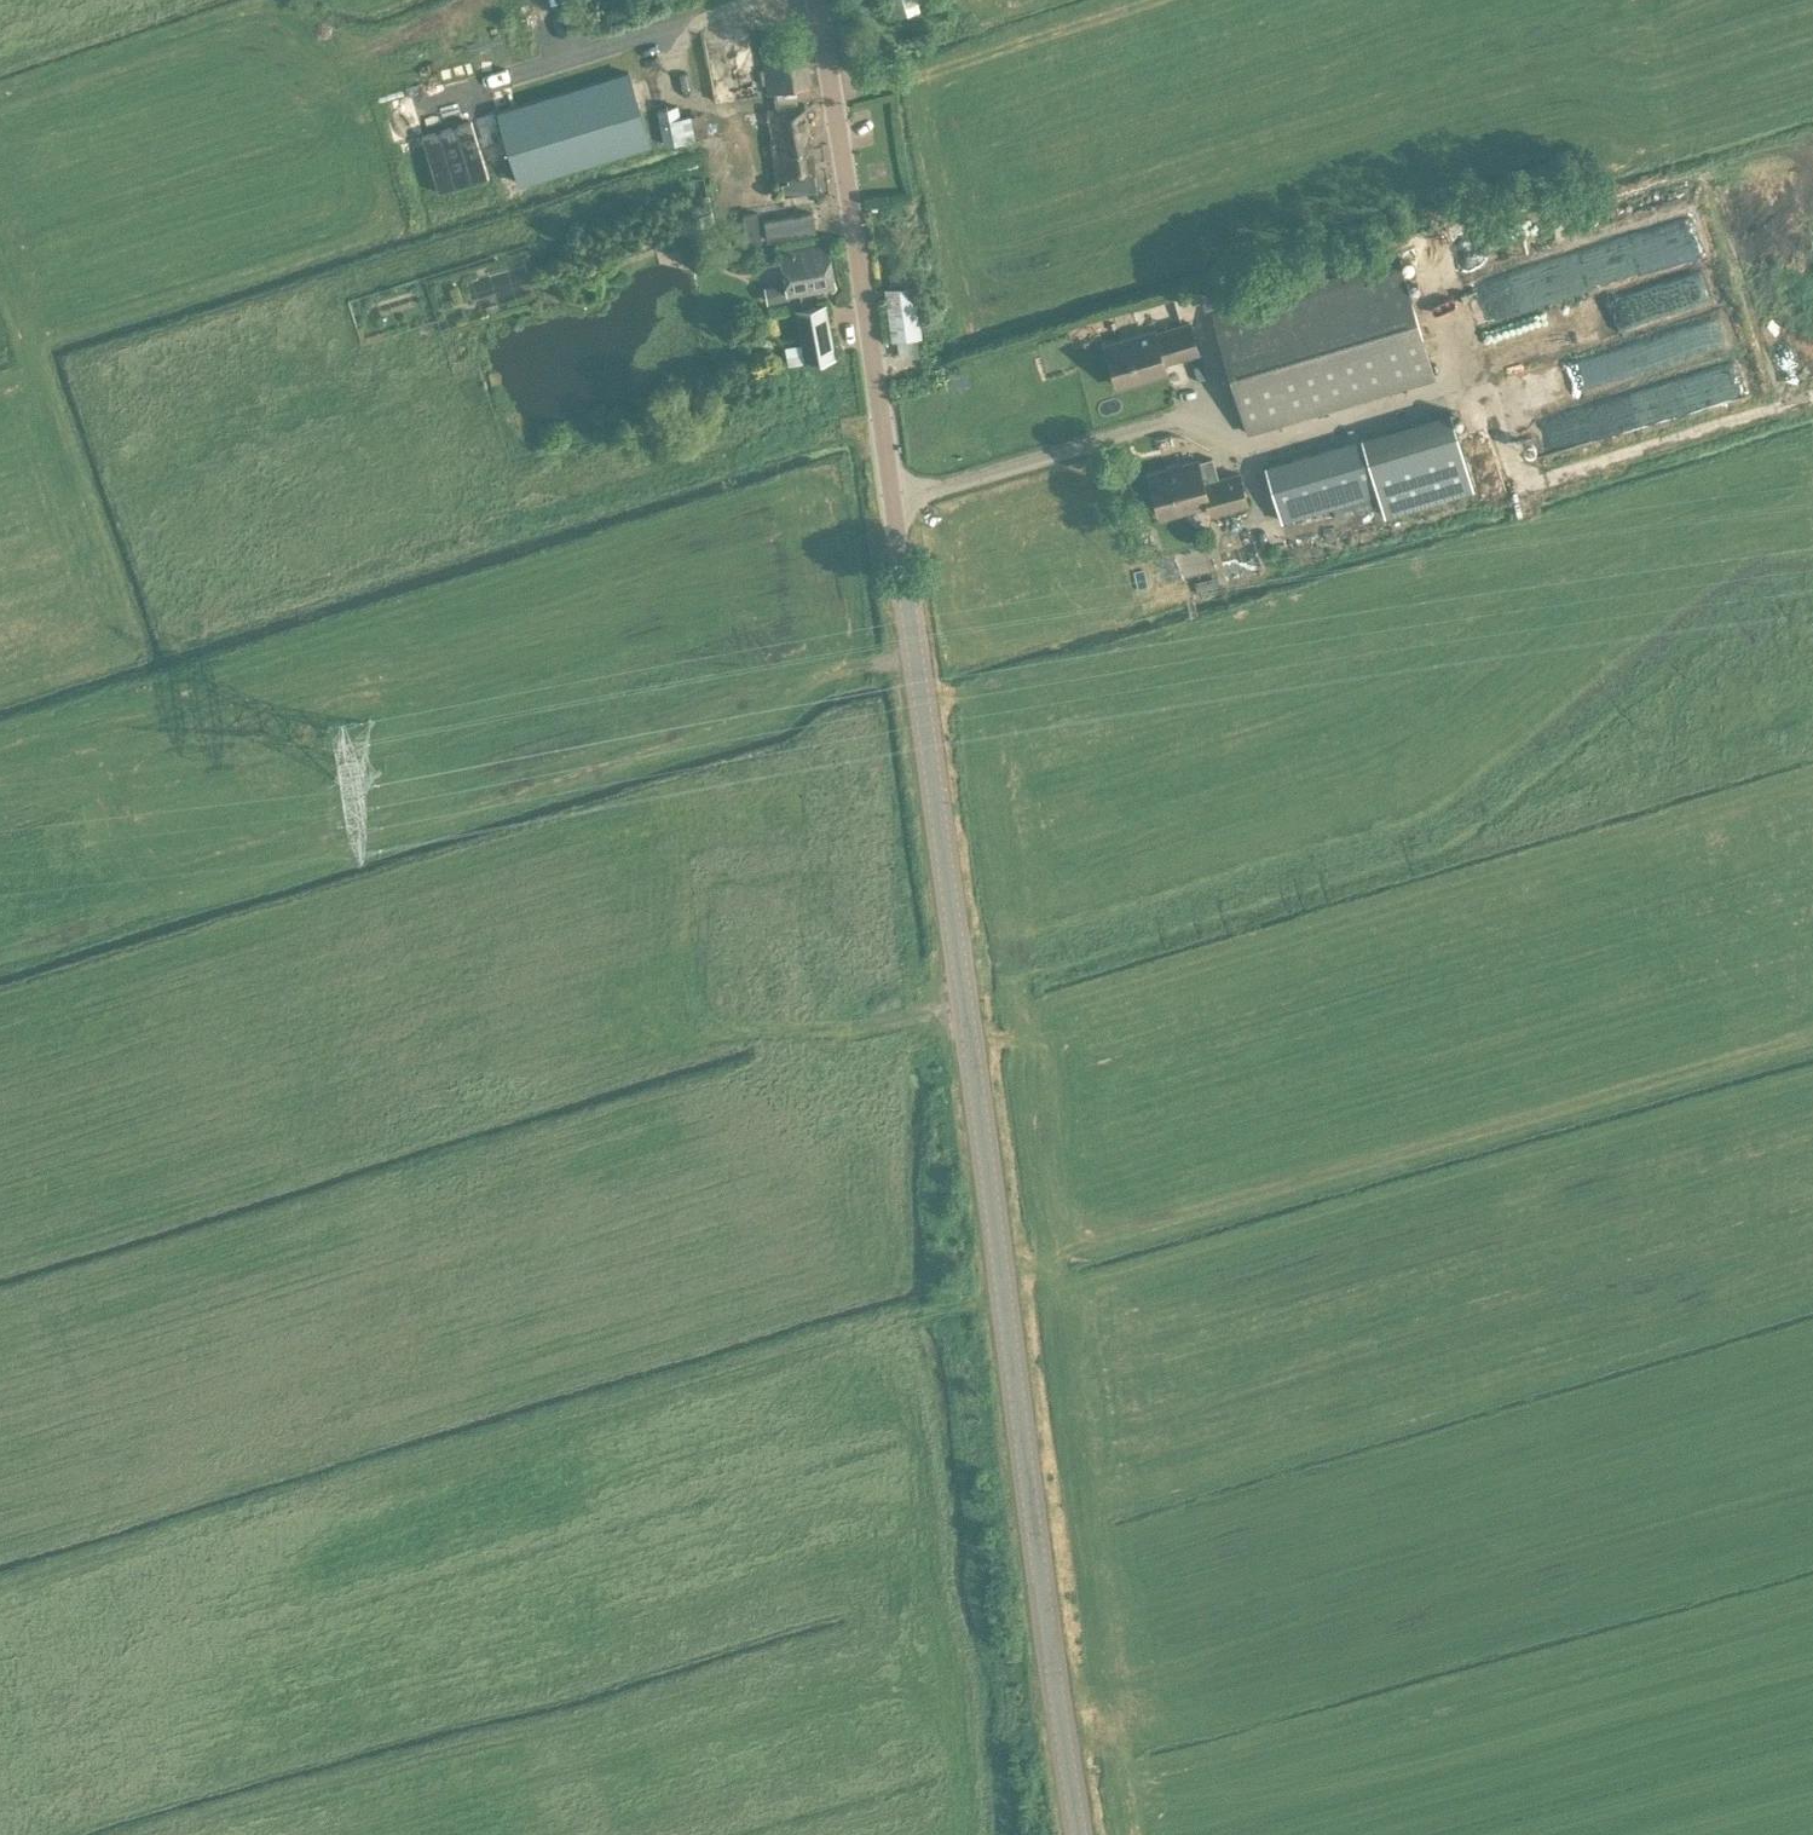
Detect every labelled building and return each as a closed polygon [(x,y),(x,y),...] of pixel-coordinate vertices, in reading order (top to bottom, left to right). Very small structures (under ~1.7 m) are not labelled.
[(896,15),(921,8),(918,0),(891,0),(896,15)] [(762,89),(797,90),(799,37),(764,36),(762,89)] [(626,70),(497,112),(519,181),(648,139),(626,70)] [(757,85),(728,89),(732,113),(739,112),(744,147),(750,146),(753,167),(791,162),(783,103),(760,106),(757,85)] [(709,135),(705,112),(680,116),(678,104),(657,108),(664,144),(709,135)] [(441,189),(491,175),(475,119),(425,134),(441,189)] [(1645,185),(1629,188),(1632,205),(1649,201),(1645,185)] [(1550,209),(1452,237),(1463,275),(1561,247),(1550,209)] [(742,212),(746,242),(760,240),(756,210),(742,212)] [(767,238),(815,231),(813,211),(764,218),(767,238)] [(1627,219),(1636,237),(1646,231),(1638,213),(1627,219)] [(826,244),(780,252),(788,295),(834,287),(826,244)] [(1210,310),(1246,434),(1433,378),(1398,254),(1210,310)] [(1625,290),(1632,318),(1700,299),(1693,271),(1625,290)] [(1195,283),(1181,287),(1189,312),(1203,308),(1195,283)] [(883,288),(890,340),(921,336),(915,284),(883,288)] [(836,356),(827,302),(796,308),(801,343),(787,345),(790,364),(836,356)] [(1532,308),(1471,325),(1478,350),(1569,325),(1565,311),(1535,319),(1532,308)] [(1191,319),(1153,330),(1104,344),(1117,385),(1166,371),(1163,363),(1200,352),(1191,319)] [(1591,430),(1618,421),(1608,394),(1582,403),(1591,430)] [(1358,420),(1362,436),(1383,509),(1471,483),(1445,395),(1358,420)] [(1362,436),(1265,464),(1282,521),(1379,493),(1362,436)] [(1213,456),(1194,462),(1193,460),(1148,472),(1160,515),(1205,503),(1205,502),(1207,502),(1210,514),(1249,503),(1239,470),(1219,476),(1213,456)] [(1195,589),(1218,585),(1215,570),(1192,575),(1195,589)]
